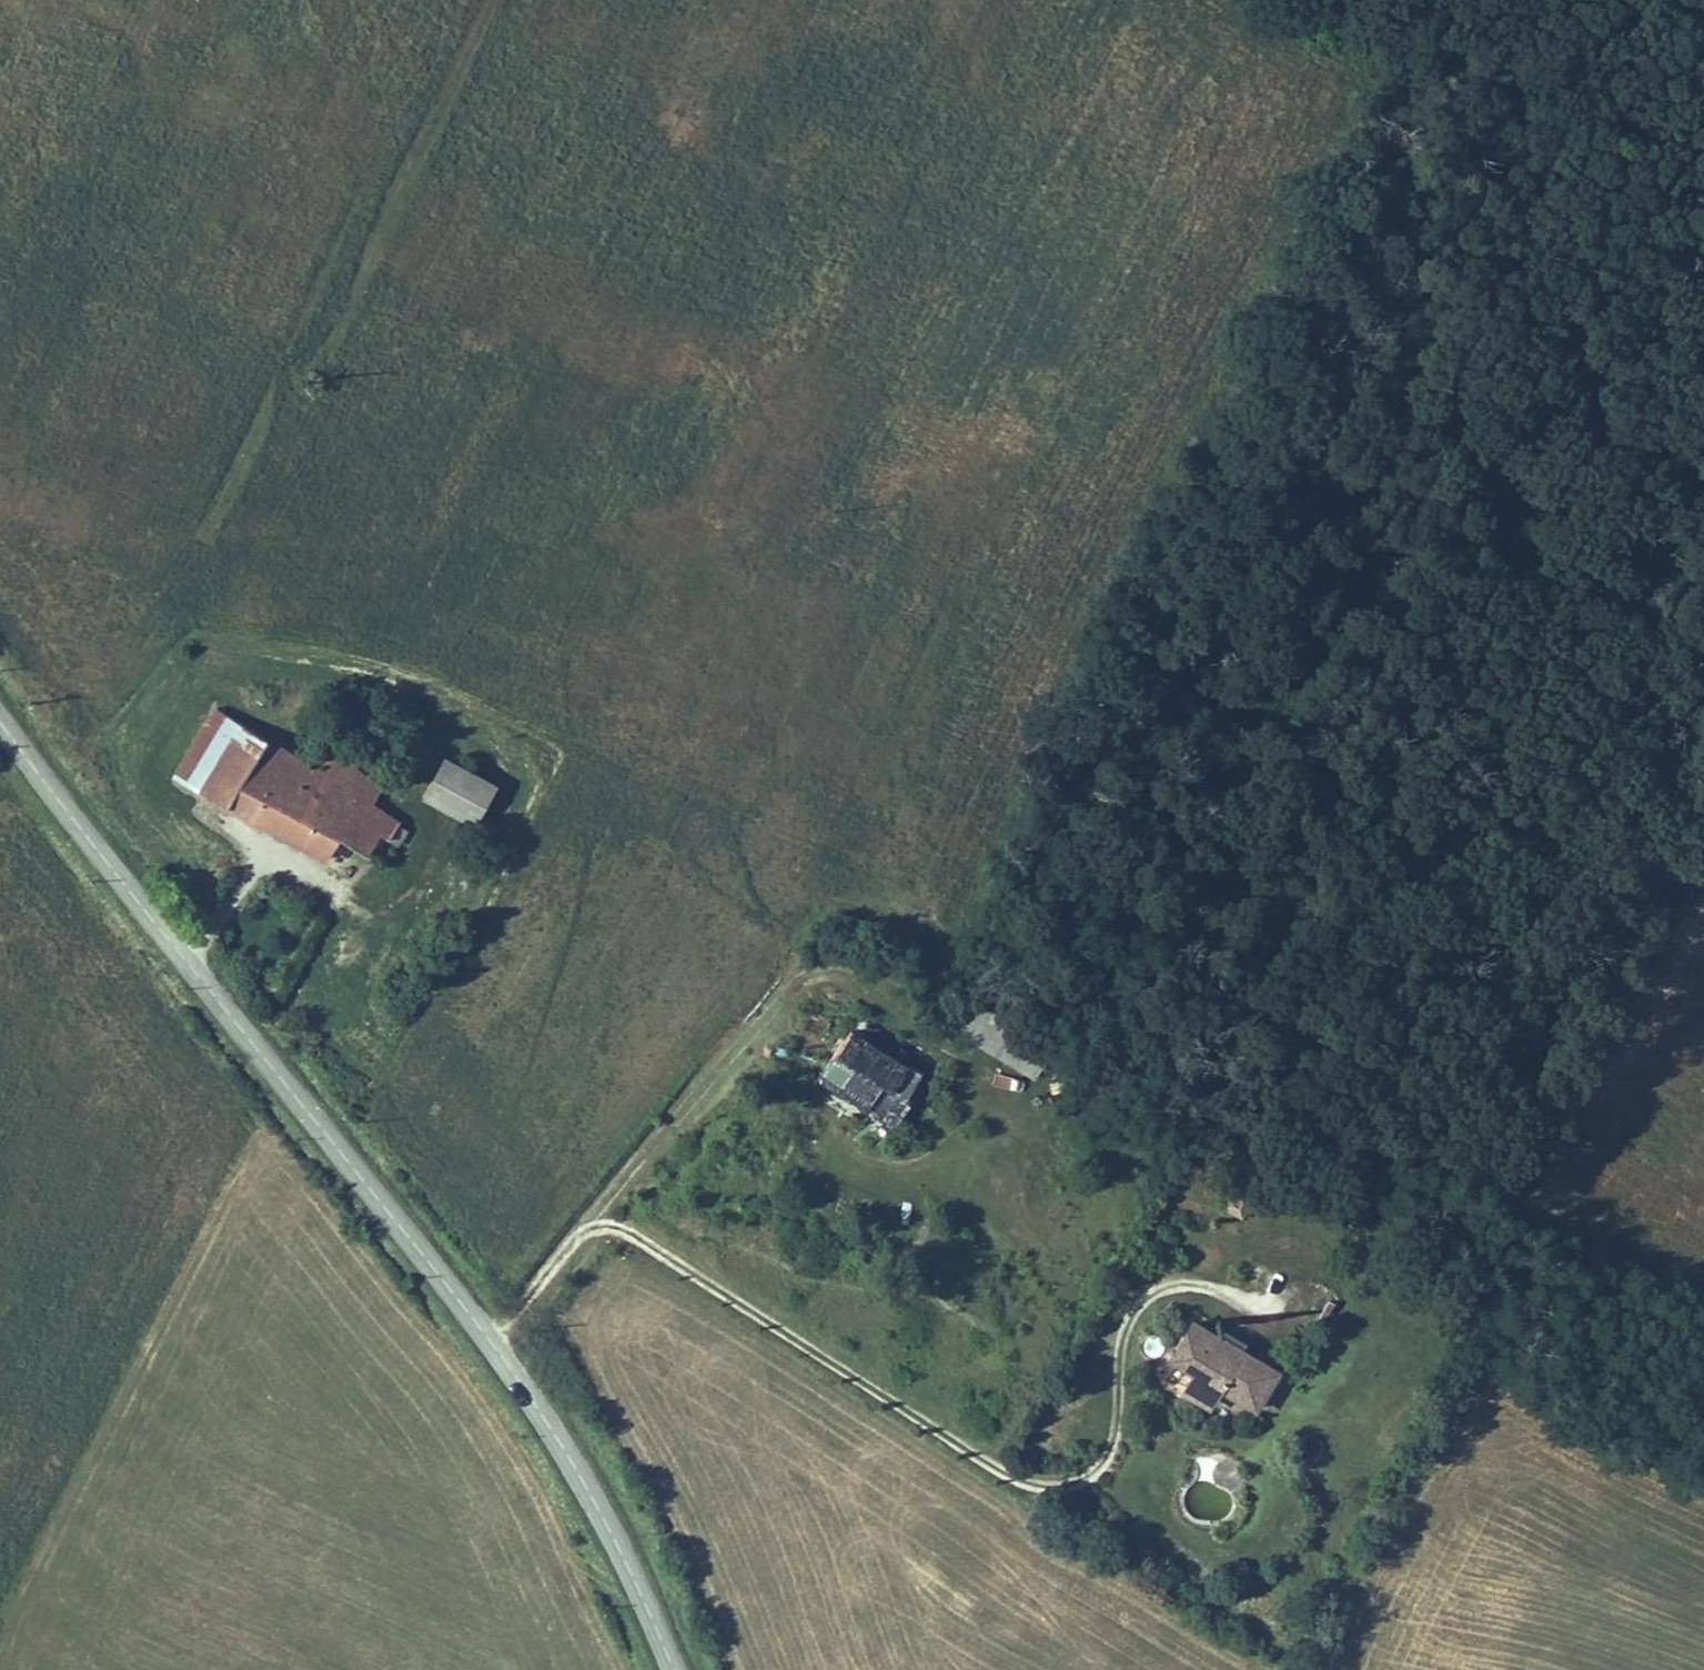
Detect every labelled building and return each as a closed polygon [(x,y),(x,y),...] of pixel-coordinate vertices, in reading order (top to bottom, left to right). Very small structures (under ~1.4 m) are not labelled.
[(169,773),(195,787),(235,718),(208,704),(169,773)] [(249,759),(264,734),(235,718),(195,787),(224,802),(249,759)] [(269,770),(245,812),(324,853),(339,828),(379,849),(390,830),(382,825),(387,816),(407,826),(417,808),(374,784),(383,766),(321,732),(307,757),(264,734),(249,759),(269,770)] [(443,735),(423,774),(481,799),(499,761),(443,735)] [(269,770),(249,759),(224,802),(245,812),(269,770)] [(919,1074),(849,1029),(816,1080),(862,1110),(865,1106),(889,1121),(919,1074)] [(1246,1212),(1229,1201),(1223,1212),(1239,1222),(1246,1212)] [(1252,1412),(1273,1374),(1241,1355),(1236,1364),(1210,1349),(1215,1340),(1189,1326),(1168,1364),(1191,1377),(1182,1392),(1210,1408),(1218,1393),(1252,1412)]
